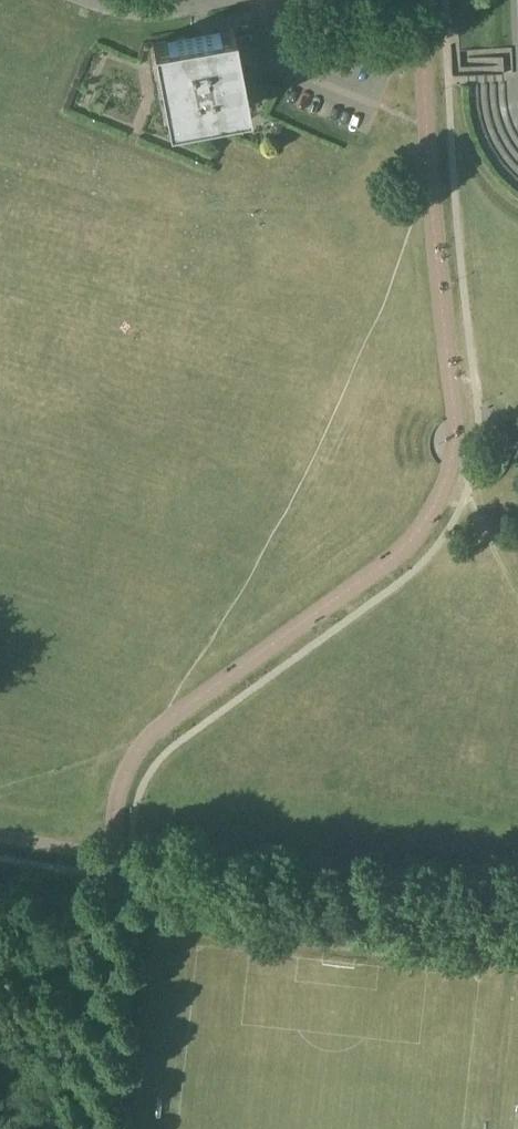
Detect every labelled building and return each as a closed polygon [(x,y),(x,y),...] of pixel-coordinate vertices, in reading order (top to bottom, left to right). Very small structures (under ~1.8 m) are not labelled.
[(249,106),(242,70),(234,26),(203,31),(153,41),(159,70),(168,122),(249,106)]
